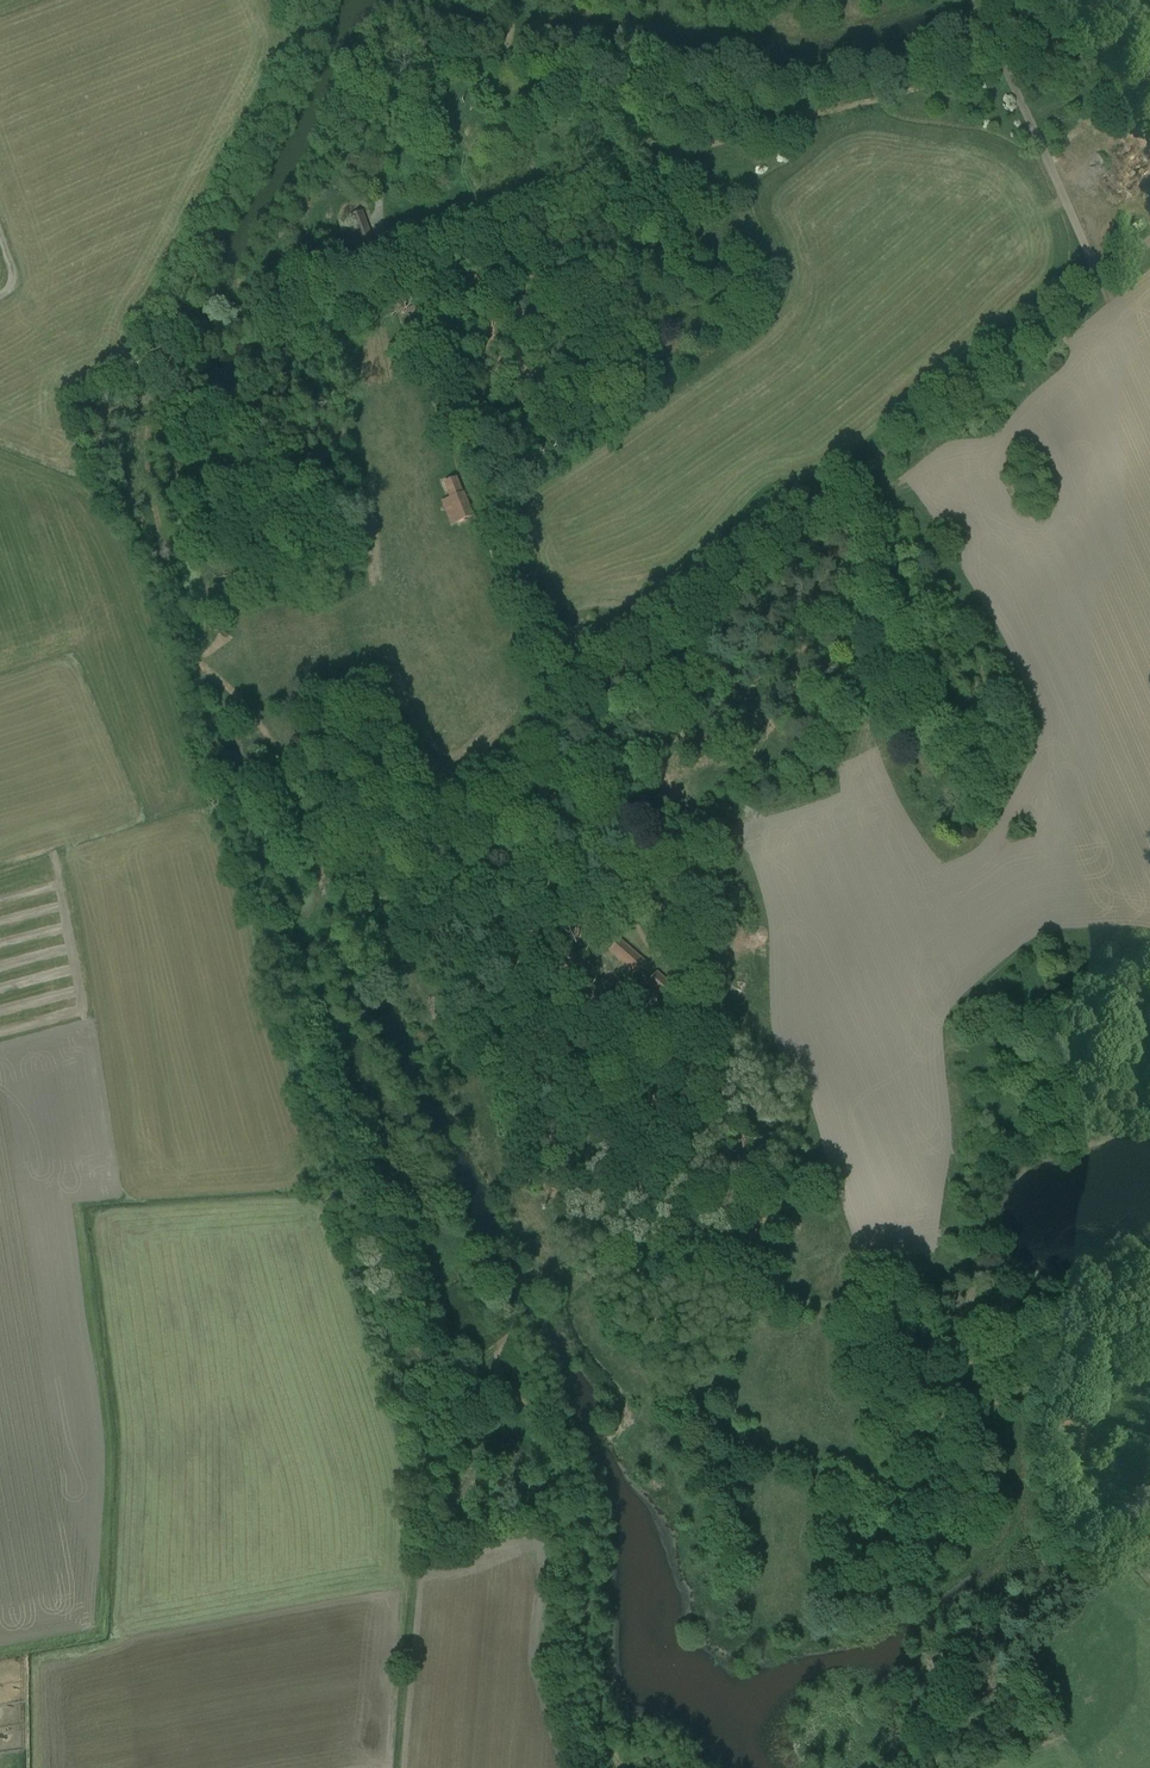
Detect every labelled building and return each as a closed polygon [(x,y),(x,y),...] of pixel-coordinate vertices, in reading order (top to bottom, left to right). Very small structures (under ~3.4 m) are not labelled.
[(368,260),(379,256),(363,213),(352,217),(368,260)] [(458,477),(444,482),(450,498),(442,501),(451,526),(474,518),(458,477)] [(630,944),(619,954),(640,978),(651,967),(630,944)] [(660,977),(651,987),(674,1007),(682,997),(660,977)]
